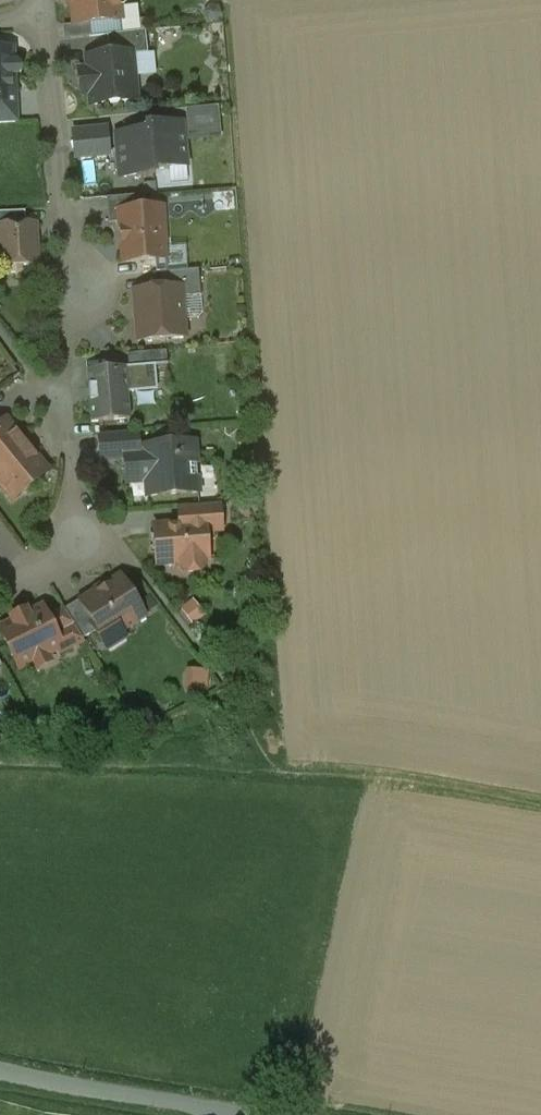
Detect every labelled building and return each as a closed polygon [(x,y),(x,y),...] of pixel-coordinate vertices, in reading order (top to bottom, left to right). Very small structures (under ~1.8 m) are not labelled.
[(75,26),(120,21),(119,7),(124,7),(127,2),(127,0),(72,0),(75,26)] [(146,32),(107,36),(109,56),(131,54),(132,56),(148,54),(146,32)] [(0,50),(0,95),(13,94),(13,93),(12,75),(18,75),(21,71),(21,66),(17,63),(14,63),(13,49),(0,50)] [(109,56),(88,58),(89,71),(80,72),(83,94),(91,93),(92,106),(136,101),(135,88),(138,88),(136,67),(133,67),(132,56),(131,54),(109,56)] [(0,95),(0,124),(17,123),(16,92),(13,93),(13,94),(0,95)] [(183,123),(149,126),(154,175),(155,175),(154,170),(171,168),(171,163),(186,161),(183,123)] [(149,132),(116,135),(120,173),(136,172),(136,177),(154,175),(149,126),(149,127),(149,132)] [(107,130),(94,132),(96,155),(109,154),(107,130)] [(94,132),(76,133),(78,157),(96,155),(94,132)] [(146,196),(107,199),(109,224),(121,223),(120,212),(147,210),(146,196)] [(147,210),(120,212),(121,223),(123,243),(124,243),(126,263),(157,260),(156,248),(167,247),(165,226),(163,226),(162,209),(147,210)] [(0,213),(0,226),(26,224),(25,212),(0,213)] [(26,224),(0,226),(2,267),(5,267),(5,269),(10,273),(17,273),(22,268),(22,266),(37,265),(35,224),(26,224)] [(199,270),(160,273),(161,290),(180,288),(181,298),(201,296),(199,270)] [(161,290),(136,292),(140,340),(184,337),(181,298),(180,288),(161,290)] [(167,351),(154,352),(155,365),(168,364),(167,351)] [(154,352),(128,354),(129,367),(155,365),(154,352)] [(129,367),(88,371),(92,423),(130,420),(128,392),(134,391),(134,390),(156,384),(154,368),(168,366),(168,364),(155,365),(129,367)] [(6,420),(0,425),(0,485),(13,501),(49,472),(6,420)] [(165,447),(154,448),(153,447),(152,447),(149,445),(146,448),(144,448),(140,449),(138,432),(123,434),(125,454),(124,455),(124,456),(130,455),(130,464),(130,465),(126,469),(127,473),(127,475),(127,481),(127,482),(127,484),(129,484),(129,483),(136,483),(139,483),(140,483),(143,479),(147,479),(148,487),(147,487),(147,489),(148,489),(148,495),(148,497),(150,497),(157,496),(157,497),(158,497),(158,496),(170,495),(170,496),(172,496),(171,495),(176,495),(178,495),(191,494),(193,494),(197,493),(200,493),(198,478),(197,466),(197,465),(197,464),(196,454),(197,454),(196,453),(196,446),(196,444),(194,444),(187,445),(185,445),(175,446),(170,443),(165,447)] [(123,434),(99,436),(102,462),(121,460),(124,456),(124,455),(125,454),(123,434)] [(179,526),(156,528),(156,526),(155,526),(158,565),(183,563),(183,569),(188,573),(200,572),(204,568),(204,562),(209,561),(206,528),(222,526),(220,505),(203,506),(204,518),(182,521),(180,521),(179,522),(179,526)] [(203,506),(181,508),(182,521),(204,518),(203,506)] [(82,602),(81,603),(99,630),(106,641),(145,616),(121,578),(82,602)] [(195,623),(209,615),(199,596),(185,604),(195,623)] [(81,600),(65,610),(83,640),(99,630),(81,603),(82,602),(81,600)] [(27,611),(12,619),(14,623),(0,630),(19,669),(58,650),(62,647),(48,618),(43,609),(29,616),(27,611)] [(65,610),(64,610),(48,618),(62,647),(58,650),(60,655),(84,643),(83,640),(65,610)]
